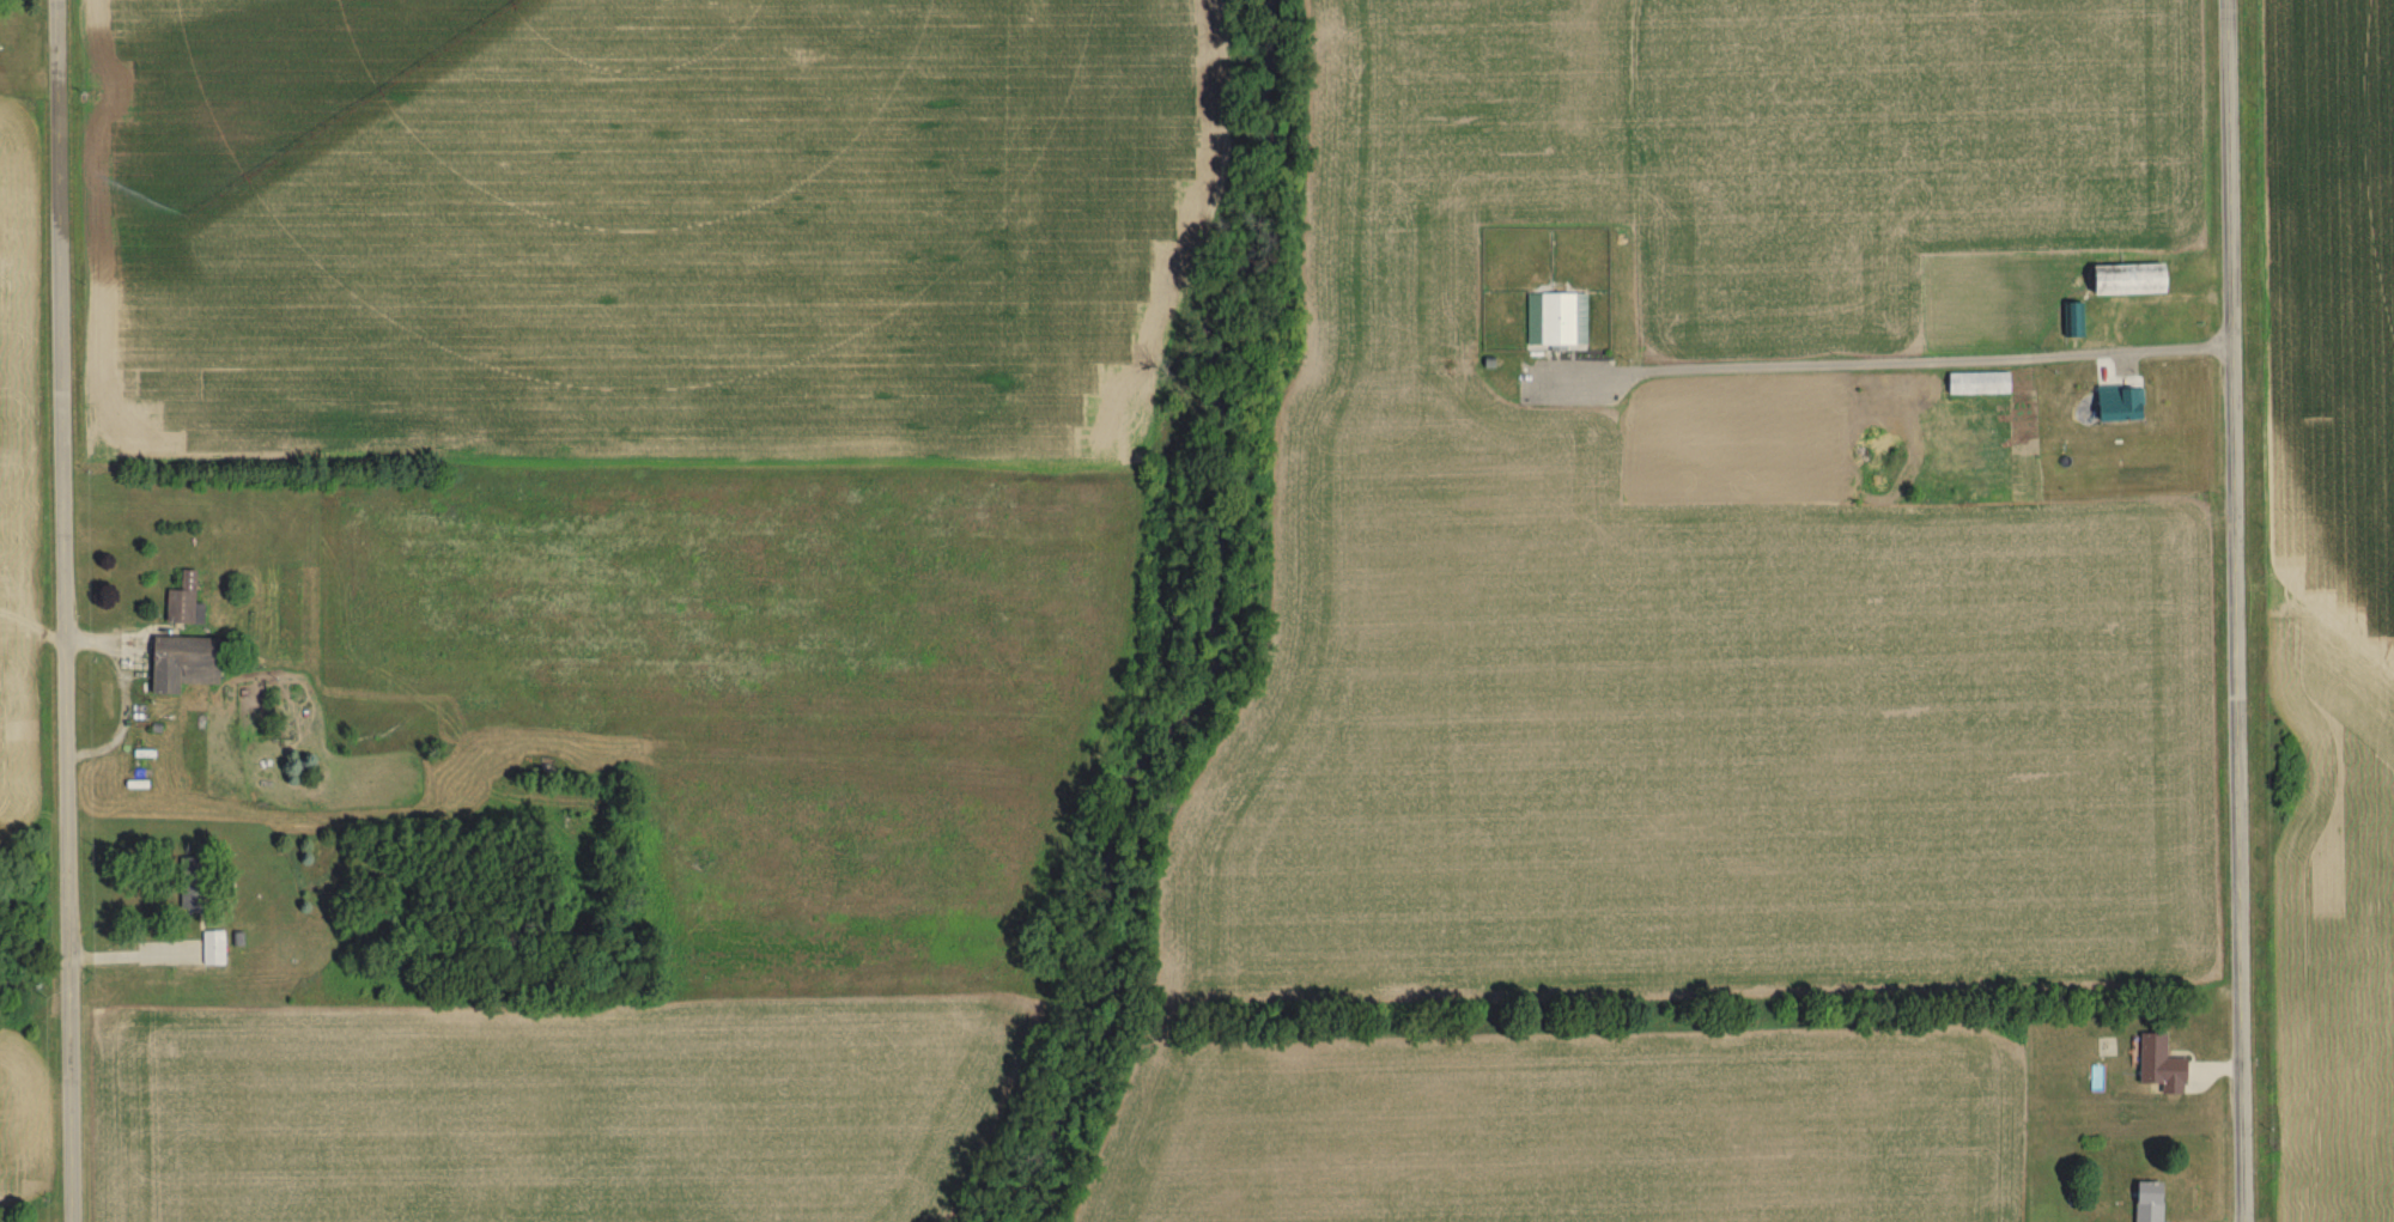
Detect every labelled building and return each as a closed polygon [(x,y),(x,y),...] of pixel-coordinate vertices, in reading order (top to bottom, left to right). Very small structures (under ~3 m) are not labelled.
[(2163,295),(2163,266),(2086,267),(2087,296),(2163,295)] [(1525,295),(1525,351),(1586,351),(1586,295),(1525,295)] [(2082,304),(2061,304),(2061,339),(2082,339),(2082,304)] [(2005,375),(1944,375),(1944,396),(2005,396),(2005,375)] [(2135,422),(2135,391),(2101,391),(2101,422),(2135,422)] [(201,627),(202,605),(191,605),(192,573),(176,572),(176,591),(163,591),(162,626),(201,627)] [(147,639),(146,697),(177,697),(177,686),(216,687),(217,640),(147,639)] [(177,916),(197,916),(197,861),(177,861),(177,916)] [(201,935),(201,965),(220,965),(220,935),(201,935)] [(2136,1086),(2158,1086),(2158,1096),(2182,1097),(2182,1061),(2163,1061),(2163,1037),(2136,1036),(2136,1086)] [(2133,1182),(2133,1221),(2159,1221),(2159,1182),(2133,1182)]
